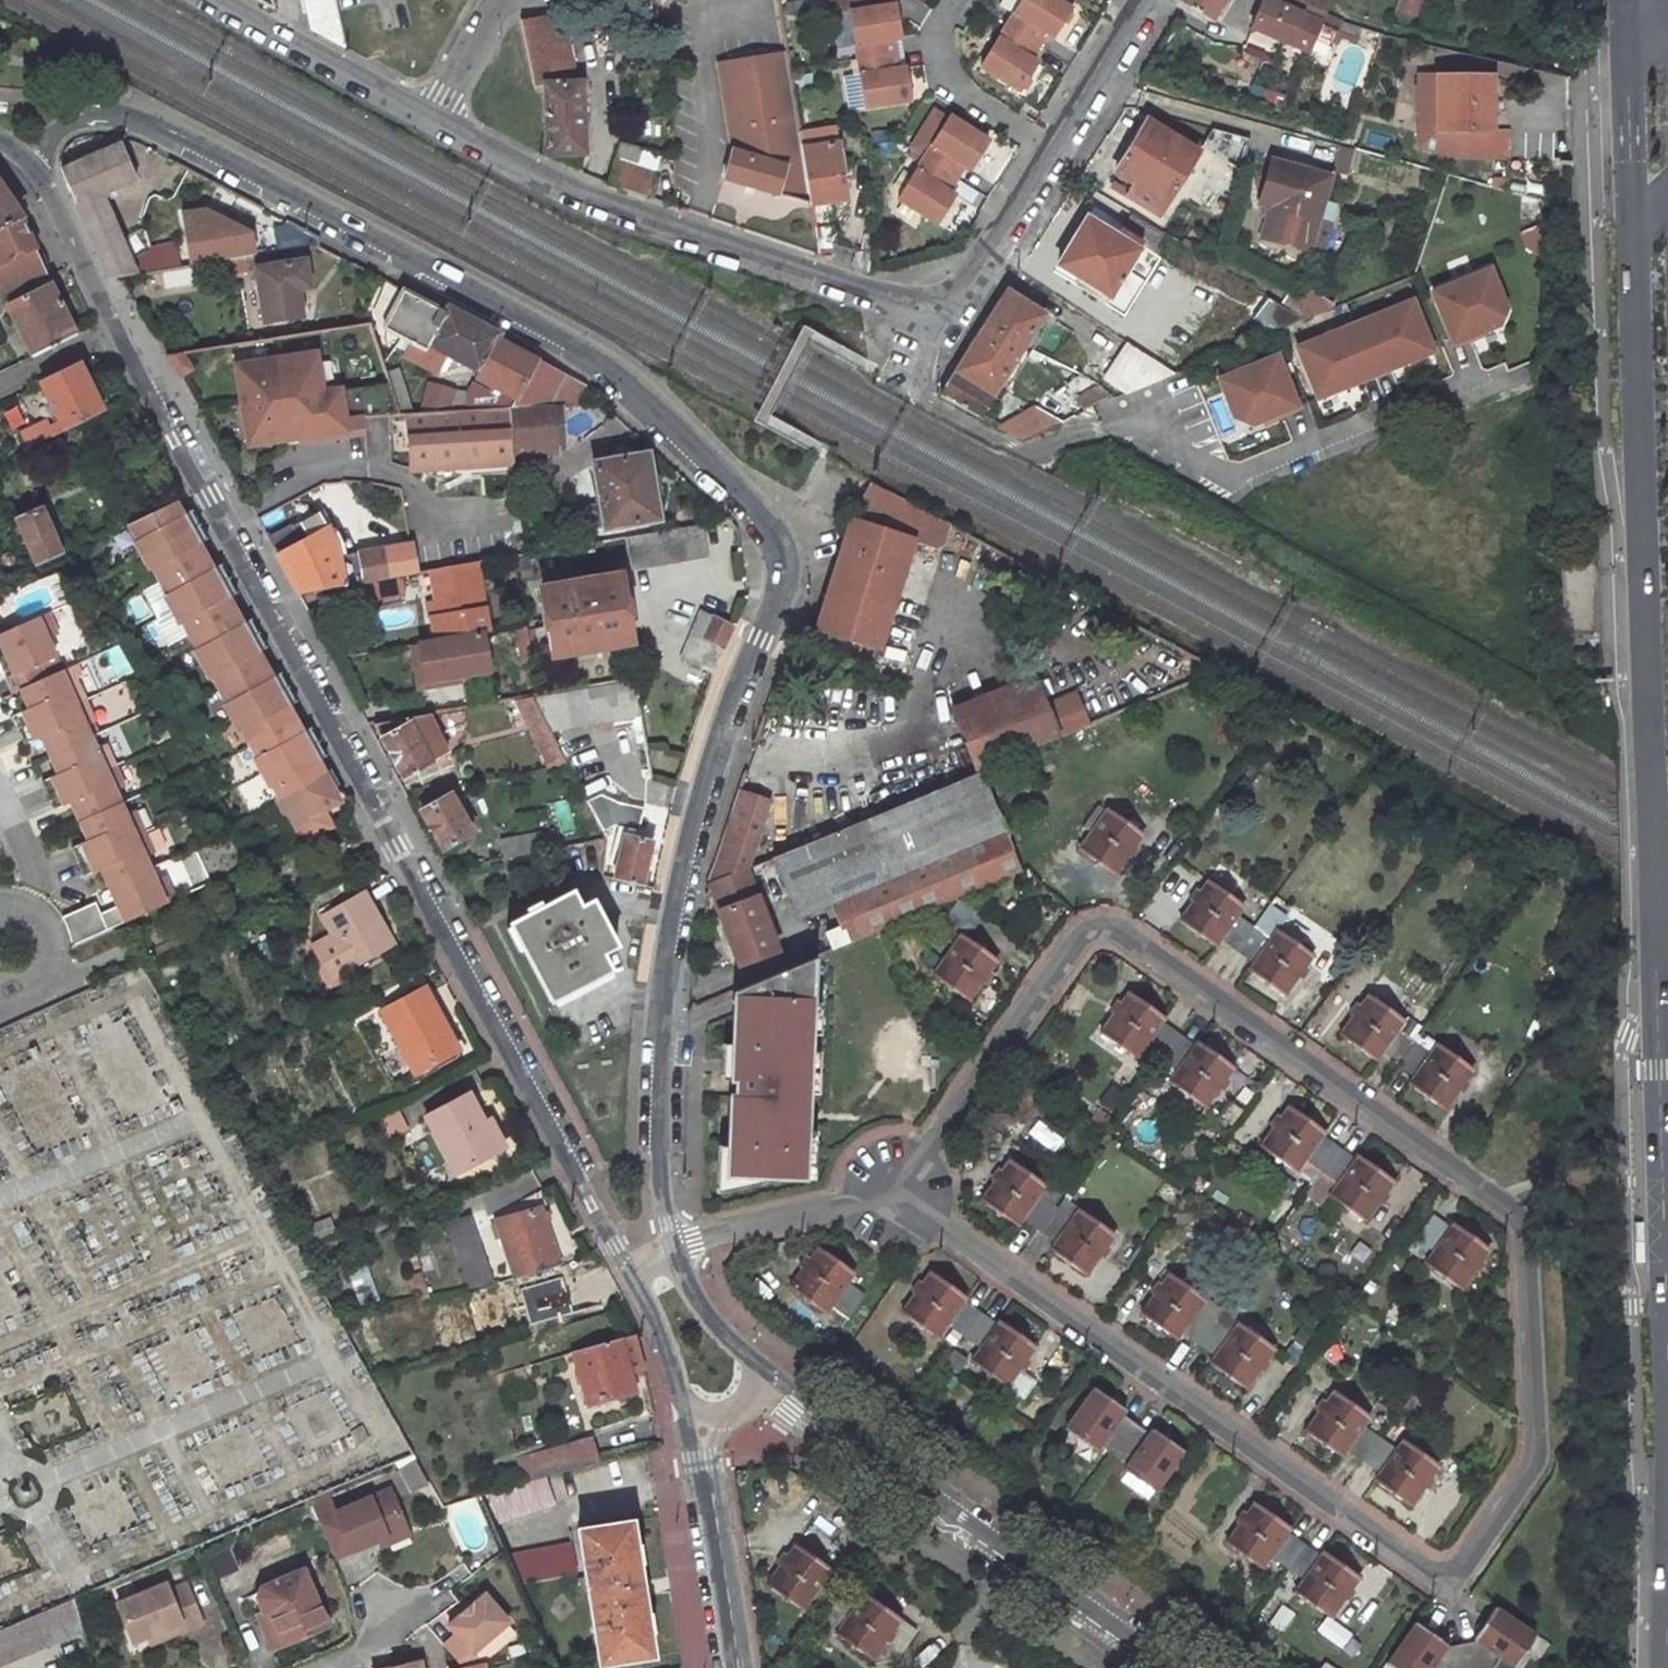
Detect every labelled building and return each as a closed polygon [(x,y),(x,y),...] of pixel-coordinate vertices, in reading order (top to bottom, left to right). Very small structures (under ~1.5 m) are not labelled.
[(312,31),(341,47),(331,0),(306,0),(312,31)] [(856,58),(891,54),(889,41),(899,39),(894,5),(884,6),(883,0),(825,0),(827,14),(850,12),(856,58)] [(1025,0),(1005,0),(998,12),(1012,21),(1025,0)] [(1034,50),(1040,41),(1047,45),(1066,16),(1041,0),(1025,0),(1012,21),(1005,31),(1034,50)] [(1231,0),(1180,0),(1215,25),(1231,0)] [(1251,30),(1249,39),(1288,54),(1292,48),(1311,55),(1319,39),(1327,13),(1332,0),(1262,0),(1251,30)] [(1396,11),(1420,18),(1425,0),(1400,0),(1396,11)] [(573,74),(558,8),(518,17),(530,87),(542,87),(542,84),(575,83),(573,74)] [(977,74),(1013,97),(1032,68),(1025,63),(1034,50),(1005,31),(977,74)] [(715,64),(727,151),(719,179),(750,188),(806,206),(797,147),(783,53),(715,64)] [(863,110),(908,103),(903,68),(893,70),(891,54),(856,58),(863,110)] [(1427,73),(1418,73),(1419,150),(1461,160),(1510,161),(1511,135),(1498,135),(1499,75),(1427,73)] [(582,156),(580,74),(573,74),(575,83),(542,84),(542,87),(542,155),(582,156)] [(947,121),(921,161),(952,181),(959,170),(966,174),(985,145),(947,121)] [(1203,167),(1151,137),(1119,187),(1141,201),(1134,213),(1163,231),(1184,198),(1203,167)] [(806,206),(843,200),(835,143),(797,147),(806,206)] [(128,260),(102,199),(139,182),(123,148),(64,171),(62,173),(111,281),(121,280),(136,278),(128,260)] [(1334,175),(1271,157),(1256,206),(1267,209),(1258,239),(1266,242),(1312,255),(1326,204),(1331,189),(1334,175)] [(642,196),(651,175),(612,161),(606,184),(642,196)] [(894,203),(932,227),(951,199),(944,194),(952,181),(921,161),(894,203)] [(23,218),(0,185),(0,231),(23,218)] [(227,263),(257,258),(253,235),(209,212),(183,216),(191,269),(195,268),(227,263)] [(26,255),(21,245),(35,236),(33,232),(23,218),(0,231),(0,269),(26,255)] [(1090,236),(1057,284),(1080,298),(1074,307),(1104,326),(1142,267),(1150,273),(1168,244),(1143,230),(1125,257),(1090,236)] [(56,273),(35,236),(21,245),(26,255),(0,269),(0,304),(56,273)] [(814,255),(827,259),(829,249),(813,246),(814,255)] [(165,251),(128,260),(136,278),(164,273),(173,272),(165,251)] [(230,277),(259,273),(264,272),(262,258),(257,258),(227,263),(230,277)] [(1492,265),(1430,292),(1447,333),(1453,347),(1502,326),(1510,308),(1492,265)] [(276,325),(304,322),(301,296),(311,295),(307,267),(264,272),(259,273),(266,327),(276,325)] [(173,272),(164,273),(168,290),(198,284),(195,268),(191,269),(173,272)] [(429,345),(480,375),(476,381),(516,403),(512,411),(549,409),(568,379),(499,342),(501,337),(448,308),(444,315),(386,284),(371,313),(389,322),(385,331),(425,353),(429,345)] [(49,288),(5,312),(31,362),(76,338),(49,288)] [(1308,288),(1291,290),(1282,303),(1307,319),(1337,305),(1308,288)] [(1314,337),(1292,346),(1315,403),(1438,353),(1415,297),(1351,322),(1314,337)] [(1282,303),(1261,322),(1278,330),(1307,319),(1282,303)] [(981,436),(1049,334),(1009,307),(940,413),(981,436)] [(278,342),(276,325),(266,327),(268,344),(278,342)] [(1065,329),(1057,341),(1069,349),(1077,336),(1065,329)] [(1279,351),(1215,378),(1221,393),(1232,419),(1252,427),(1302,408),(1279,351)] [(168,357),(178,375),(192,373),(184,354),(168,357)] [(403,418),(392,386),(324,396),(318,357),(240,367),(253,451),(302,443),(303,449),(371,437),(369,420),(403,418)] [(1134,361),(1110,393),(1133,409),(1179,390),(1134,361)] [(32,452),(102,415),(77,367),(41,386),(61,426),(49,432),(46,426),(24,437),(32,452)] [(1104,401),(1081,414),(1089,424),(1115,413),(1104,401)] [(549,409),(512,411),(515,451),(558,448),(555,408),(549,409)] [(412,472),(517,465),(515,456),(515,451),(512,411),(408,418),(412,472)] [(1020,456),(1058,440),(1035,426),(999,445),(1020,456)] [(608,524),(609,529),(661,519),(649,456),(597,466),(605,510),(608,524)] [(813,632),(877,651),(922,515),(871,487),(848,525),(813,632)] [(198,526),(183,499),(126,525),(136,543),(133,544),(141,558),(198,526)] [(592,512),(595,526),(608,524),(605,510),(592,512)] [(39,512),(16,523),(32,555),(38,567),(60,557),(39,512)] [(340,543),(324,512),(294,527),(268,540),(301,600),(417,579),(412,549),(361,558),(361,556),(340,560),(340,543)] [(198,526),(141,558),(149,573),(152,571),(159,584),(213,554),(198,526)] [(635,576),(710,561),(704,527),(628,541),(635,576)] [(213,554),(159,584),(166,597),(163,599),(171,613),(228,581),(213,554)] [(17,556),(3,562),(12,580),(38,567),(32,555),(19,561),(17,556)] [(485,637),(491,635),(479,568),(431,577),(439,621),(416,625),(421,648),(443,644),(485,637)] [(543,590),(554,658),(630,647),(620,579),(543,590)] [(182,626),(189,639),(243,609),(228,581),(171,613),(179,627),(182,626)] [(243,609),(189,639),(196,652),(194,654),(201,668),(259,637),(243,609)] [(714,679),(725,655),(727,650),(735,632),(702,618),(682,666),(714,679)] [(7,680),(13,695),(20,691),(44,681),(38,667),(55,659),(37,620),(0,637),(0,645),(6,659),(14,677),(7,680)] [(212,681),(219,694),(274,664),(259,637),(201,668),(209,682),(212,681)] [(427,685),(461,680),(493,675),(485,637),(443,644),(421,648),(422,657),(427,686),(427,685)] [(420,695),(428,694),(455,689),(461,680),(427,685),(427,686),(422,657),(415,658),(420,695)] [(0,661),(0,665),(7,680),(14,677),(6,659),(0,661)] [(274,664),(219,694),(226,707),(224,708),(231,723),(289,692),(274,664)] [(44,681),(20,691),(29,711),(12,719),(19,733),(84,703),(74,682),(66,686),(60,674),(44,681)] [(608,686),(613,728),(642,723),(634,681),(608,686)] [(979,775),(1055,743),(1040,708),(1029,681),(948,714),(972,774),(974,777),(979,775)] [(550,737),(613,728),(608,686),(529,699),(532,705),(550,737)] [(242,735),(249,749),(304,719),(289,692),(231,723),(239,737),(242,735)] [(1086,731),(1072,696),(1040,708),(1055,743),(1086,731)] [(550,737),(532,705),(529,699),(511,702),(546,770),(567,766),(550,737)] [(84,703),(19,733),(25,747),(42,740),(50,758),(90,740),(85,728),(93,725),(84,703)] [(372,725),(405,781),(431,765),(452,752),(431,715),(372,725)] [(304,719),(249,749),(257,762),(254,764),(262,778),(319,747),(304,719)] [(41,785),(48,799),(65,792),(113,770),(104,748),(95,752),(90,740),(50,758),(58,777),(41,785)] [(319,747),(262,778),(270,792),(272,791),(280,804),(325,780),(334,774),(319,747)] [(65,792),(48,799),(54,813),(71,806),(79,825),(120,807),(114,795),(123,791),(113,770),(65,792)] [(334,774),(325,780),(340,807),(349,802),(334,774)] [(830,905),(918,869),(1002,834),(979,775),(974,777),(972,774),(805,843),(771,858),(787,896),(821,882),(830,905)] [(325,780),(280,804),(277,805),(285,820),(287,818),(303,848),(332,835),(323,816),(340,807),(325,780)] [(413,796),(446,851),(474,834),(448,790),(413,796)] [(616,824),(640,829),(643,808),(616,803),(608,807),(604,799),(589,806),(603,831),(616,824)] [(120,807),(79,825),(88,845),(71,852),(77,866),(143,837),(133,816),(124,820),(120,807)] [(1145,835),(1106,807),(1077,849),(1116,876),(1145,835)] [(732,809),(708,875),(704,888),(709,887),(707,884),(709,884),(746,868),(748,867),(763,821),(732,809)] [(507,862),(548,854),(544,832),(502,841),(507,862)] [(918,869),(830,905),(839,928),(846,946),(1018,877),(1013,865),(1002,834),(918,869)] [(641,888),(650,841),(624,835),(616,882),(641,888)] [(143,837),(77,866),(84,881),(101,873),(109,892),(149,874),(143,862),(152,858),(143,837)] [(746,868),(709,884),(707,884),(709,887),(738,967),(775,954),(746,868)] [(149,874),(109,892),(117,911),(99,919),(93,907),(76,914),(89,944),(174,906),(163,882),(155,886),(149,874)] [(1241,904),(1206,879),(1176,921),(1212,946),(1217,938),(1251,963),(1246,970),(1285,998),(1315,957),(1276,929),(1269,938),(1235,913),(1241,904)] [(510,928),(554,1005),(616,970),(608,956),(618,950),(591,902),(580,908),(571,893),(510,928)] [(996,912),(972,897),(959,914),(983,931),(996,912)] [(369,898),(327,921),(337,940),(356,975),(389,957),(384,949),(394,943),(369,898)] [(1006,956),(964,927),(938,964),(980,993),(1006,956)] [(830,953),(846,946),(839,928),(822,935),(830,953)] [(356,975),(337,940),(318,951),(337,986),(356,975)] [(832,985),(822,960),(789,974),(800,999),(832,985)] [(1173,1017),(1138,991),(1107,1032),(1142,1059),(1153,1044),(1188,1070),(1178,1084),(1212,1109),(1242,1068),(1207,1042),(1205,1046),(1170,1020),(1173,1017)] [(1387,1008),(1367,993),(1337,1035),(1372,1060),(1378,1054),(1395,1067),(1413,1042),(1395,1029),(1402,1019),(1387,1008)] [(389,1016),(423,1078),(460,1058),(443,1025),(448,1021),(433,994),(389,1016)] [(335,1003),(340,1014),(357,1007),(353,996),(335,1003)] [(795,1013),(735,1008),(729,1090),(788,1095),(795,1013)] [(1471,1068),(1437,1043),(1407,1085),(1441,1110),(1471,1068)] [(502,1156),(486,1129),(492,1126),(483,1111),(476,1098),(432,1120),(462,1177),(502,1156)] [(486,1129),(502,1156),(513,1151),(489,1108),(483,1111),(492,1126),(486,1129)] [(1336,1136),(1301,1110),(1271,1151),(1306,1177),(1316,1165),(1350,1189),(1341,1202),(1377,1227),(1406,1187),(1371,1161),(1368,1165),(1333,1140),(1336,1136)] [(1051,1186),(1016,1161),(986,1201),(1021,1227),(1025,1222),(1060,1247),(1056,1252),(1091,1277),(1120,1236),(1086,1211),(1078,1223),(1044,1197),(1051,1186)] [(502,1225),(521,1280),(562,1267),(543,1211),(502,1225)] [(471,1217),(445,1227),(468,1294),(489,1291),(497,1288),(471,1217)] [(1467,1294),(1498,1253),(1462,1227),(1459,1232),(1443,1220),(1425,1245),(1440,1256),(1432,1267),(1467,1294)] [(846,1273),(804,1243),(779,1278),(820,1310),(825,1304),(840,1315),(858,1290),(843,1279),(846,1273)] [(521,1280),(535,1320),(575,1306),(562,1267),(521,1280)] [(970,1298),(935,1272),(905,1313),(940,1339),(949,1327),(983,1352),(975,1364),(1010,1389),(1039,1347),(1005,1323),(1001,1328),(967,1302),(970,1298)] [(1213,1304),(1178,1278),(1149,1319),(1183,1345),(1188,1339),(1222,1364),(1218,1369),(1254,1394),(1283,1354),(1248,1329),(1240,1340),(1206,1315),(1213,1304)] [(468,1294),(485,1337),(519,1324),(505,1285),(497,1288),(489,1291),(468,1294)] [(635,1395),(630,1372),(647,1368),(641,1336),(578,1354),(591,1405),(635,1395)] [(1059,1423),(1093,1450),(1123,1411),(1089,1384),(1059,1423)] [(1373,1419),(1338,1394),(1309,1434),(1344,1459),(1347,1456),(1381,1481),(1379,1485),(1414,1510),(1443,1469),(1408,1444),(1399,1456),(1365,1430),(1373,1419)] [(1113,1476),(1145,1500),(1182,1452),(1149,1428),(1113,1476)] [(598,1462),(592,1441),(517,1465),(523,1484),(545,1478),(598,1462)] [(433,1495),(417,1466),(402,1475),(417,1503),(433,1495)] [(491,1522),(552,1504),(545,1478),(523,1484),(479,1497),(491,1522)] [(330,1561),(374,1542),(401,1531),(385,1490),(330,1513),(323,1497),(306,1505),(330,1561)] [(1292,1529),(1257,1503),(1227,1544),(1263,1570),(1270,1560),(1304,1585),(1297,1595),(1332,1621),(1362,1579),(1327,1554),(1322,1561),(1288,1536),(1292,1529)] [(601,1667),(653,1659),(632,1525),(579,1533),(601,1667)] [(376,1549),(404,1537),(401,1531),(374,1542),(376,1549)] [(825,1567),(791,1542),(760,1584),(795,1610),(804,1598),(820,1611),(838,1585),(821,1573),(825,1567)] [(521,1585),(576,1580),(573,1549),(507,1556),(521,1585)] [(274,1648),(328,1626),(305,1573),(259,1594),(257,1598),(242,1604),(246,1612),(256,1607),(274,1648)] [(147,1640),(179,1626),(183,1634),(199,1626),(185,1590),(167,1597),(163,1589),(116,1609),(132,1646),(147,1640)] [(895,1617),(860,1593),(831,1635),(865,1659),(895,1617)] [(477,1658),(515,1628),(492,1600),(454,1630),(462,1639),(449,1651),(463,1667),(485,1667),(477,1658)] [(83,1637),(73,1602),(0,1633),(0,1667),(3,1667),(83,1637)] [(1512,1667),(1534,1630),(1490,1605),(1465,1649),(1452,1642),(1438,1667),(1440,1667),(1490,1667),(1495,1659),(1512,1667)] [(1394,1667),(1429,1667),(1445,1643),(1410,1621),(1383,1661),(1394,1667)] [(179,1626),(147,1640),(151,1647),(183,1634),(179,1626)]
